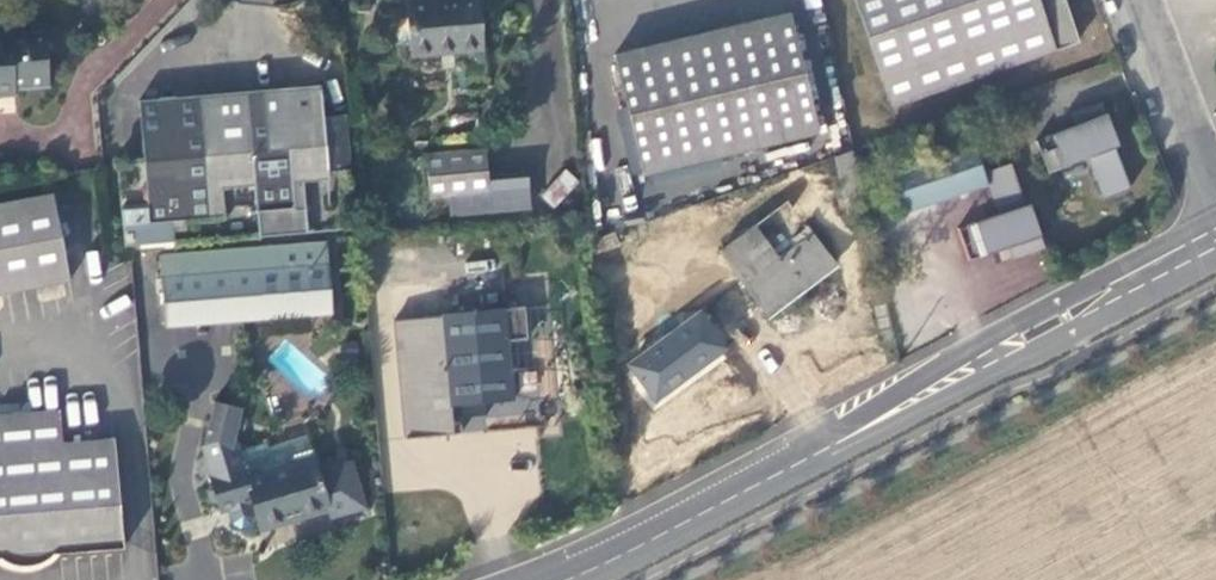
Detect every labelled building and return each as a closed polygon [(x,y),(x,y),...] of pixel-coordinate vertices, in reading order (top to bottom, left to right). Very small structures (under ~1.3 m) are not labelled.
[(843,36),(877,117),(1066,52),(1048,0),(834,0),(843,36)] [(463,4),(396,10),(400,65),(468,59),(463,4)] [(773,18),(597,59),(627,186),(803,145),(773,18)] [(0,43),(0,103),(6,103),(5,91),(35,89),(32,41),(0,43)] [(304,93),(126,110),(137,229),(315,212),(304,93)] [(1063,136),(1022,152),(1034,182),(1074,166),(1090,207),(1118,196),(1098,147),(1103,145),(1089,111),(1058,123),(1063,136)] [(329,114),(329,168),(348,168),(348,114),(329,114)] [(960,151),(877,178),(891,220),(974,193),(970,180),(960,151)] [(477,156),(417,162),(422,203),(439,202),(441,222),(523,213),(520,183),(480,187),(477,156)] [(556,208),(577,178),(562,168),(541,198),(556,208)] [(984,221),(944,235),(955,268),(994,255),(999,268),(1032,256),(1019,220),(1016,221),(998,170),(970,180),(974,193),(984,221)] [(0,206),(0,299),(55,290),(39,199),(0,206)] [(772,205),(708,253),(758,319),(822,272),(772,205)] [(309,251),(141,264),(149,337),(316,320),(309,251)] [(539,289),(387,301),(399,448),(551,436),(539,289)] [(685,312),(616,363),(643,400),(712,350),(685,312)] [(0,576),(21,575),(25,567),(107,561),(99,452),(44,457),(41,423),(13,425),(12,410),(0,410),(0,576)] [(224,417),(201,412),(193,452),(188,453),(200,494),(193,500),(195,511),(204,513),(207,523),(221,519),(225,531),(242,525),(247,539),(315,518),(293,446),(255,457),(252,448),(226,457),(222,445),(224,417)]
